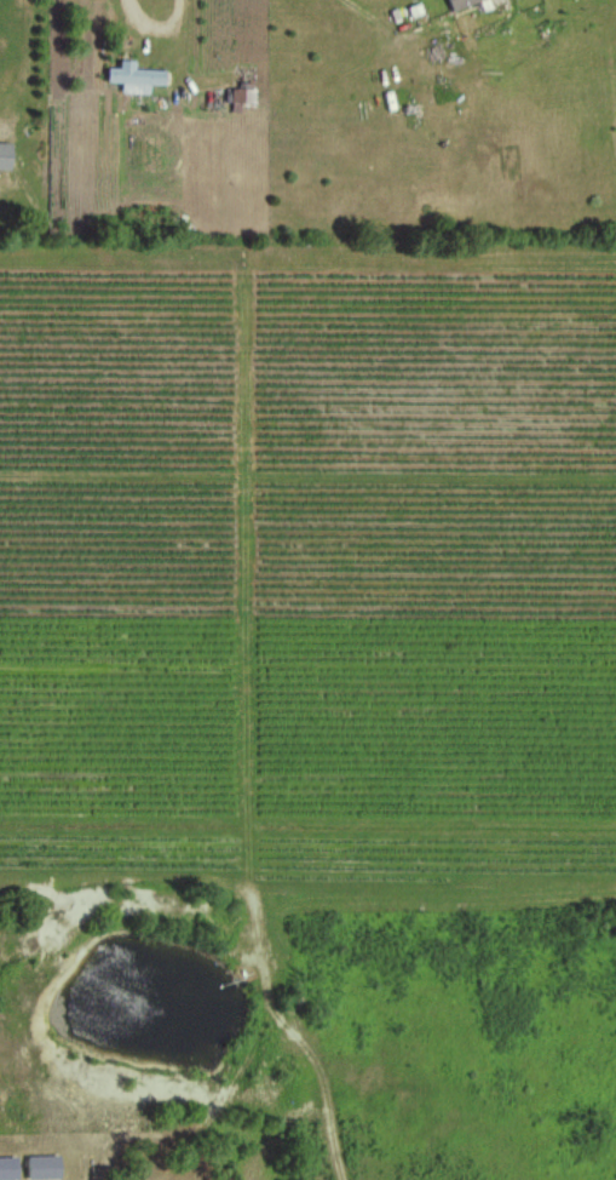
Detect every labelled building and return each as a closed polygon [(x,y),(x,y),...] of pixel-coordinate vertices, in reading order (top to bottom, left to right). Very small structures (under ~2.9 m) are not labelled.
[(478,0),(447,0),(450,8),(478,0)] [(164,69),(133,68),(133,59),(118,59),(118,66),(106,66),(105,81),(120,82),(120,91),(147,92),(148,83),(163,84),(164,69)] [(241,111),(242,101),(253,102),(253,84),(230,83),(229,110),(241,111)] [(10,141),(0,141),(0,168),(9,168),(10,141)] [(59,1177),(58,1154),(27,1154),(27,1177),(59,1177)] [(16,1179),(16,1155),(0,1155),(0,1179),(16,1179)]
